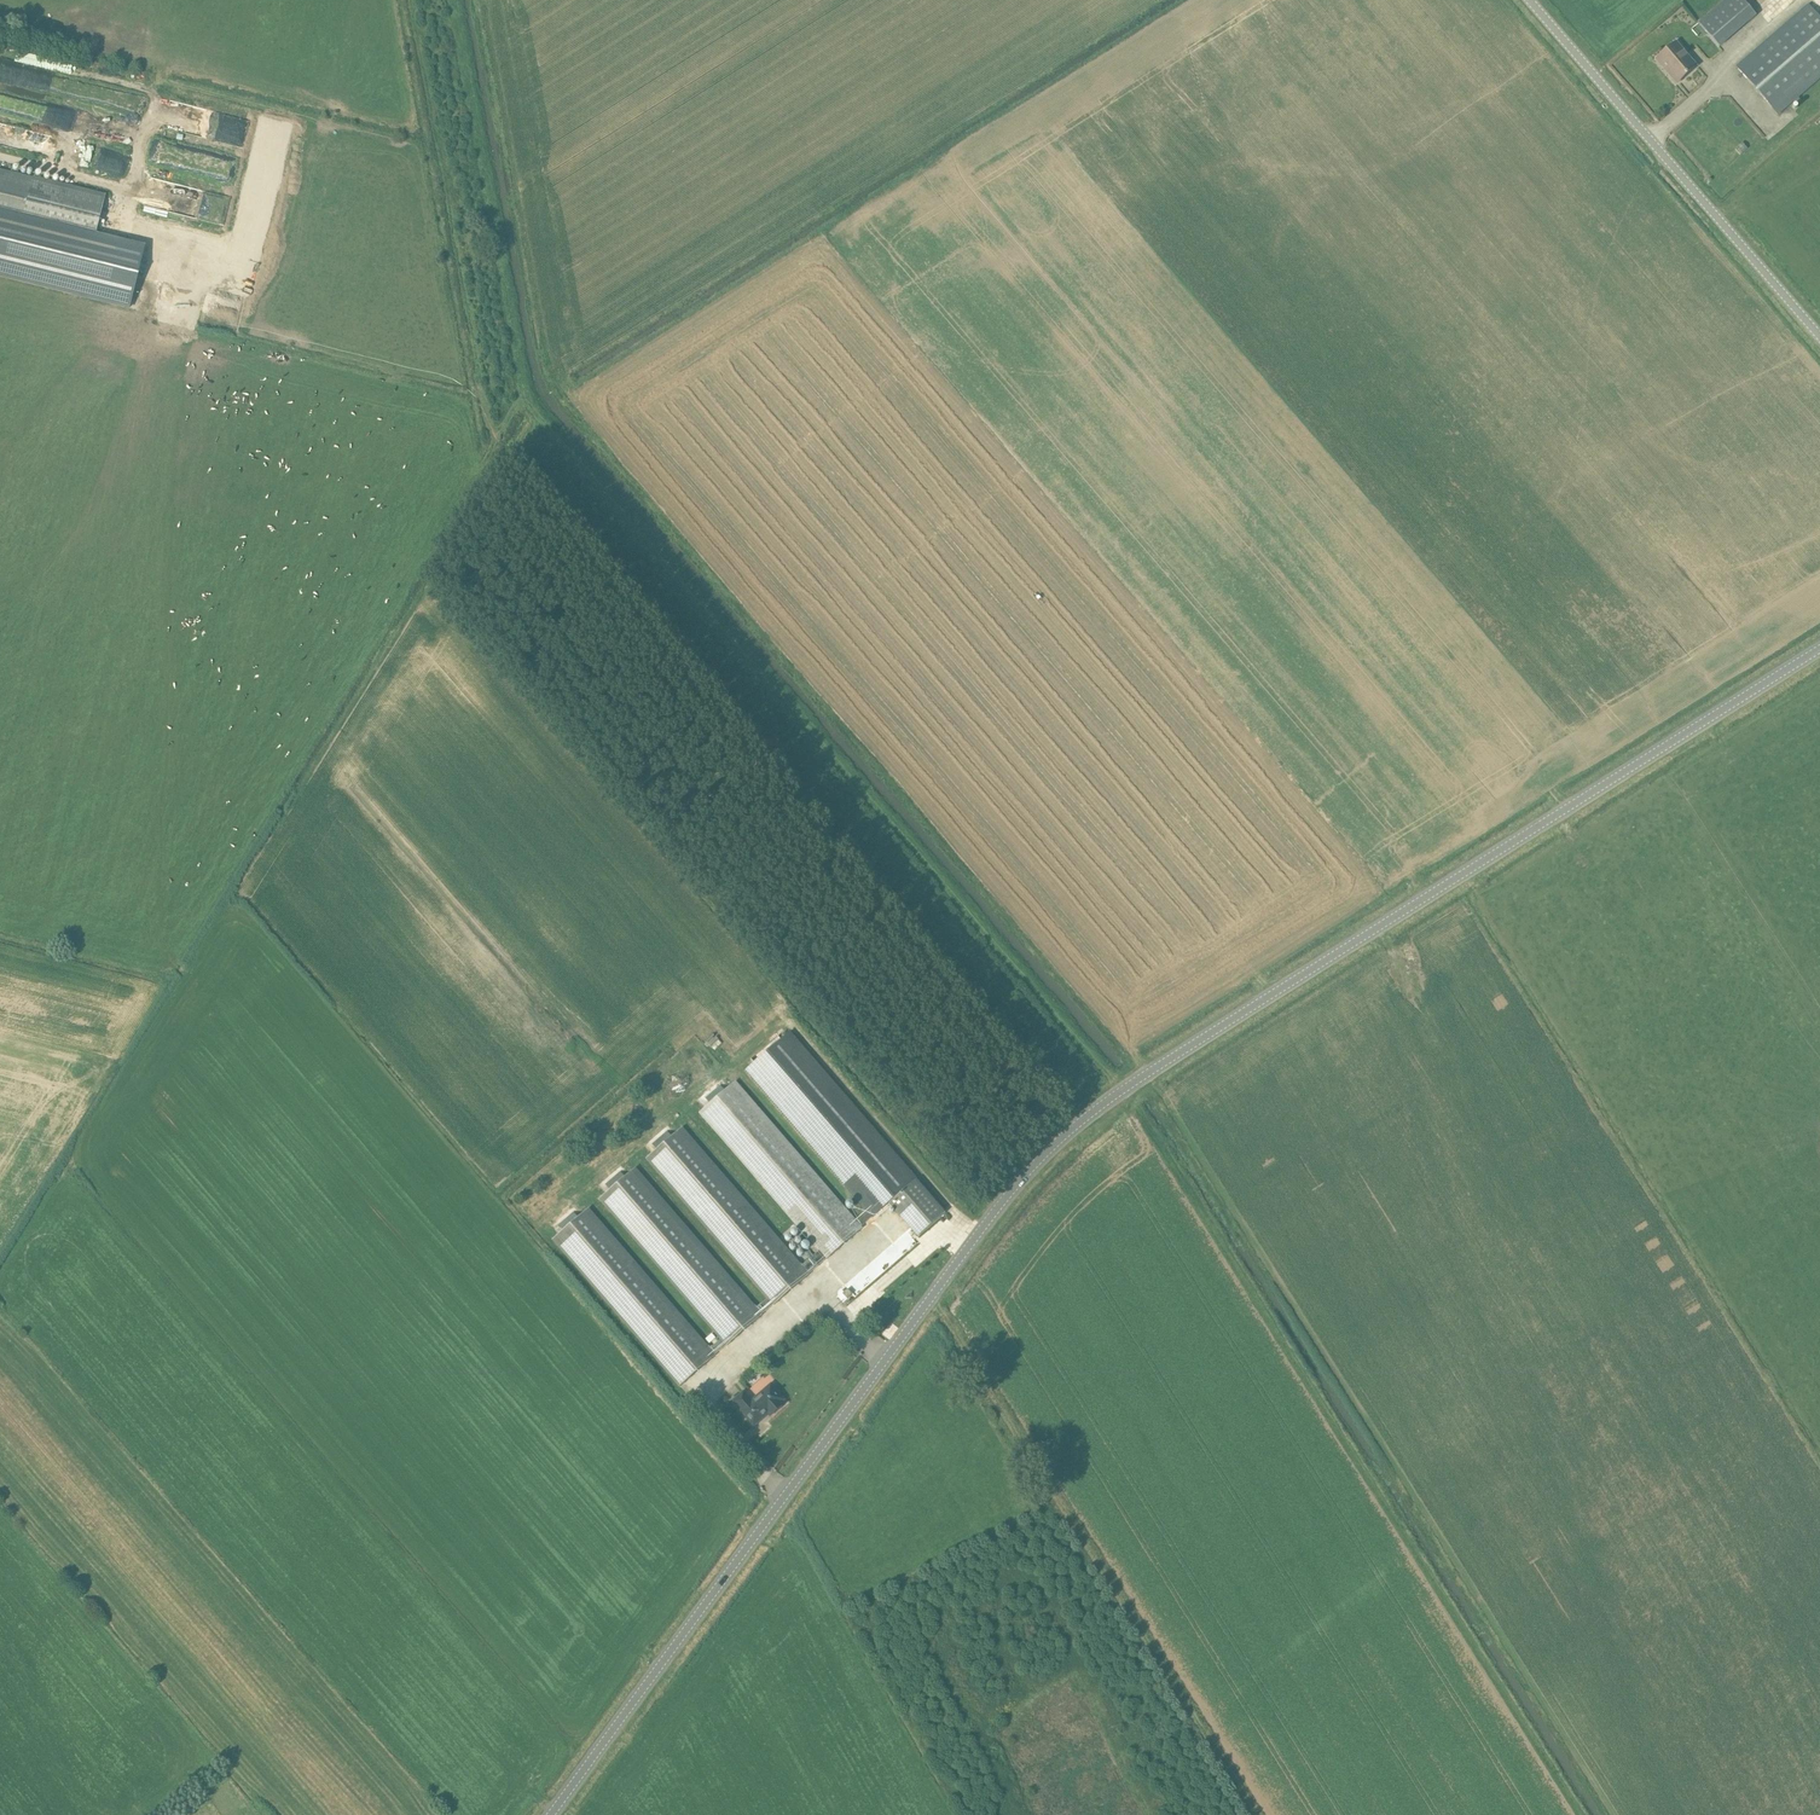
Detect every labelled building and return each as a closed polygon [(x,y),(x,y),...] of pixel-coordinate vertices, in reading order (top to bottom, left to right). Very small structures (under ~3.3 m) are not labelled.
[(1739,0),(1726,0),(1696,26),(1719,52),(1756,20),(1739,0)] [(1809,5),(1737,67),(1778,115),(1819,78),(1819,18),(1809,5)] [(1696,66),(1676,43),(1657,59),(1677,83),(1696,66)] [(1743,143),(1738,148),(1742,154),(1748,149),(1743,143)] [(128,310),(141,258),(92,245),(104,196),(0,170),(0,277),(128,310)] [(753,1066),(746,1072),(867,1212),(856,1222),(862,1228),(872,1219),(873,1219),(890,1204),(918,1237),(945,1214),(884,1143),(789,1034),(782,1041),(778,1038),(754,1059),(750,1062),(753,1066)] [(856,1222),(735,1082),(699,1113),(819,1251),(802,1266),(682,1127),(646,1159),(767,1299),(757,1308),(636,1168),(599,1200),(720,1340),(710,1348),(589,1208),(553,1239),(680,1386),(715,1356),(715,1355),(727,1345),(762,1315),(773,1304),(774,1305),(809,1275),(808,1274),(827,1259),(862,1229),(862,1228),(856,1222)] [(852,1294),(848,1289),(843,1293),(847,1298),(852,1294)] [(858,1296),(846,1308),(858,1320),(869,1309),(858,1296)] [(784,1399),(771,1384),(749,1403),(742,1394),(734,1401),(742,1410),(741,1411),(754,1426),(768,1413),(771,1416),(784,1405),(781,1402),(784,1399)]
